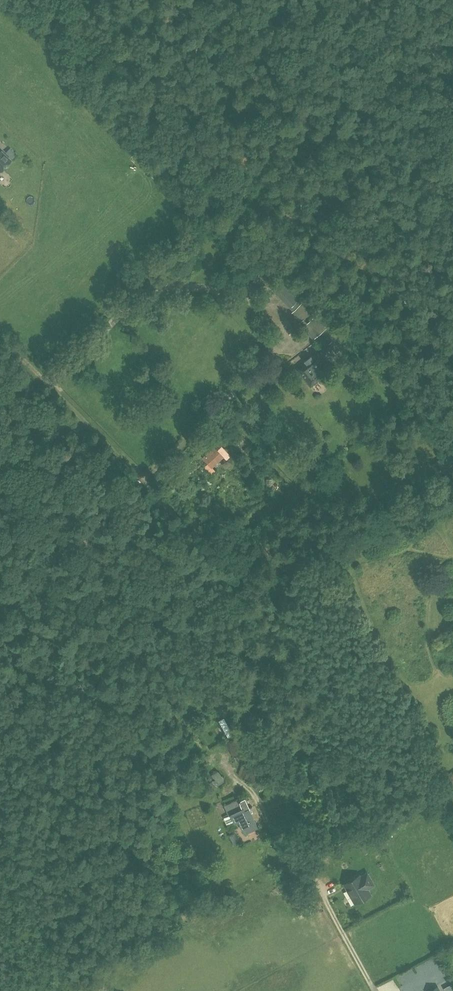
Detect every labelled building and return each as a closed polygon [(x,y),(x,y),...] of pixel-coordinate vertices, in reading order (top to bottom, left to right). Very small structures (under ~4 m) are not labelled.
[(1,173),(13,160),(12,159),(17,154),(10,148),(5,153),(1,150),(0,151),(0,171),(1,173)] [(157,174),(168,186),(174,181),(162,169),(157,174)] [(273,291),(291,307),(299,299),(281,282),(273,291)] [(313,339),(326,327),(303,303),(292,313),(299,321),(297,322),(313,339)] [(296,368),(310,387),(321,378),(323,365),(335,355),(327,344),(296,368)] [(434,439),(439,444),(443,439),(438,435),(434,439)] [(243,449),(248,455),(254,450),(254,449),(256,447),(252,443),(249,445),(249,444),(243,449)] [(203,457),(212,467),(223,456),(214,447),(203,457)] [(219,721),(229,738),(234,735),(224,718),(219,721)] [(226,742),(230,753),(239,750),(234,738),(226,742)] [(251,785),(259,791),(265,784),(257,777),(257,773),(252,768),(253,766),(242,763),(238,775),(255,781),(251,785)] [(225,780),(218,771),(212,775),(219,785),(225,780)] [(239,820),(244,832),(257,826),(245,798),(239,800),(239,799),(224,805),(229,815),(231,814),(234,822),(239,820)] [(250,838),(263,833),(261,827),(248,832),(250,838)] [(364,839),(369,835),(364,827),(359,830),(364,839)] [(351,846),(357,843),(352,835),(346,838),(351,846)] [(370,895),(367,890),(376,885),(368,871),(359,876),(359,875),(345,883),(356,902),(370,895)]
